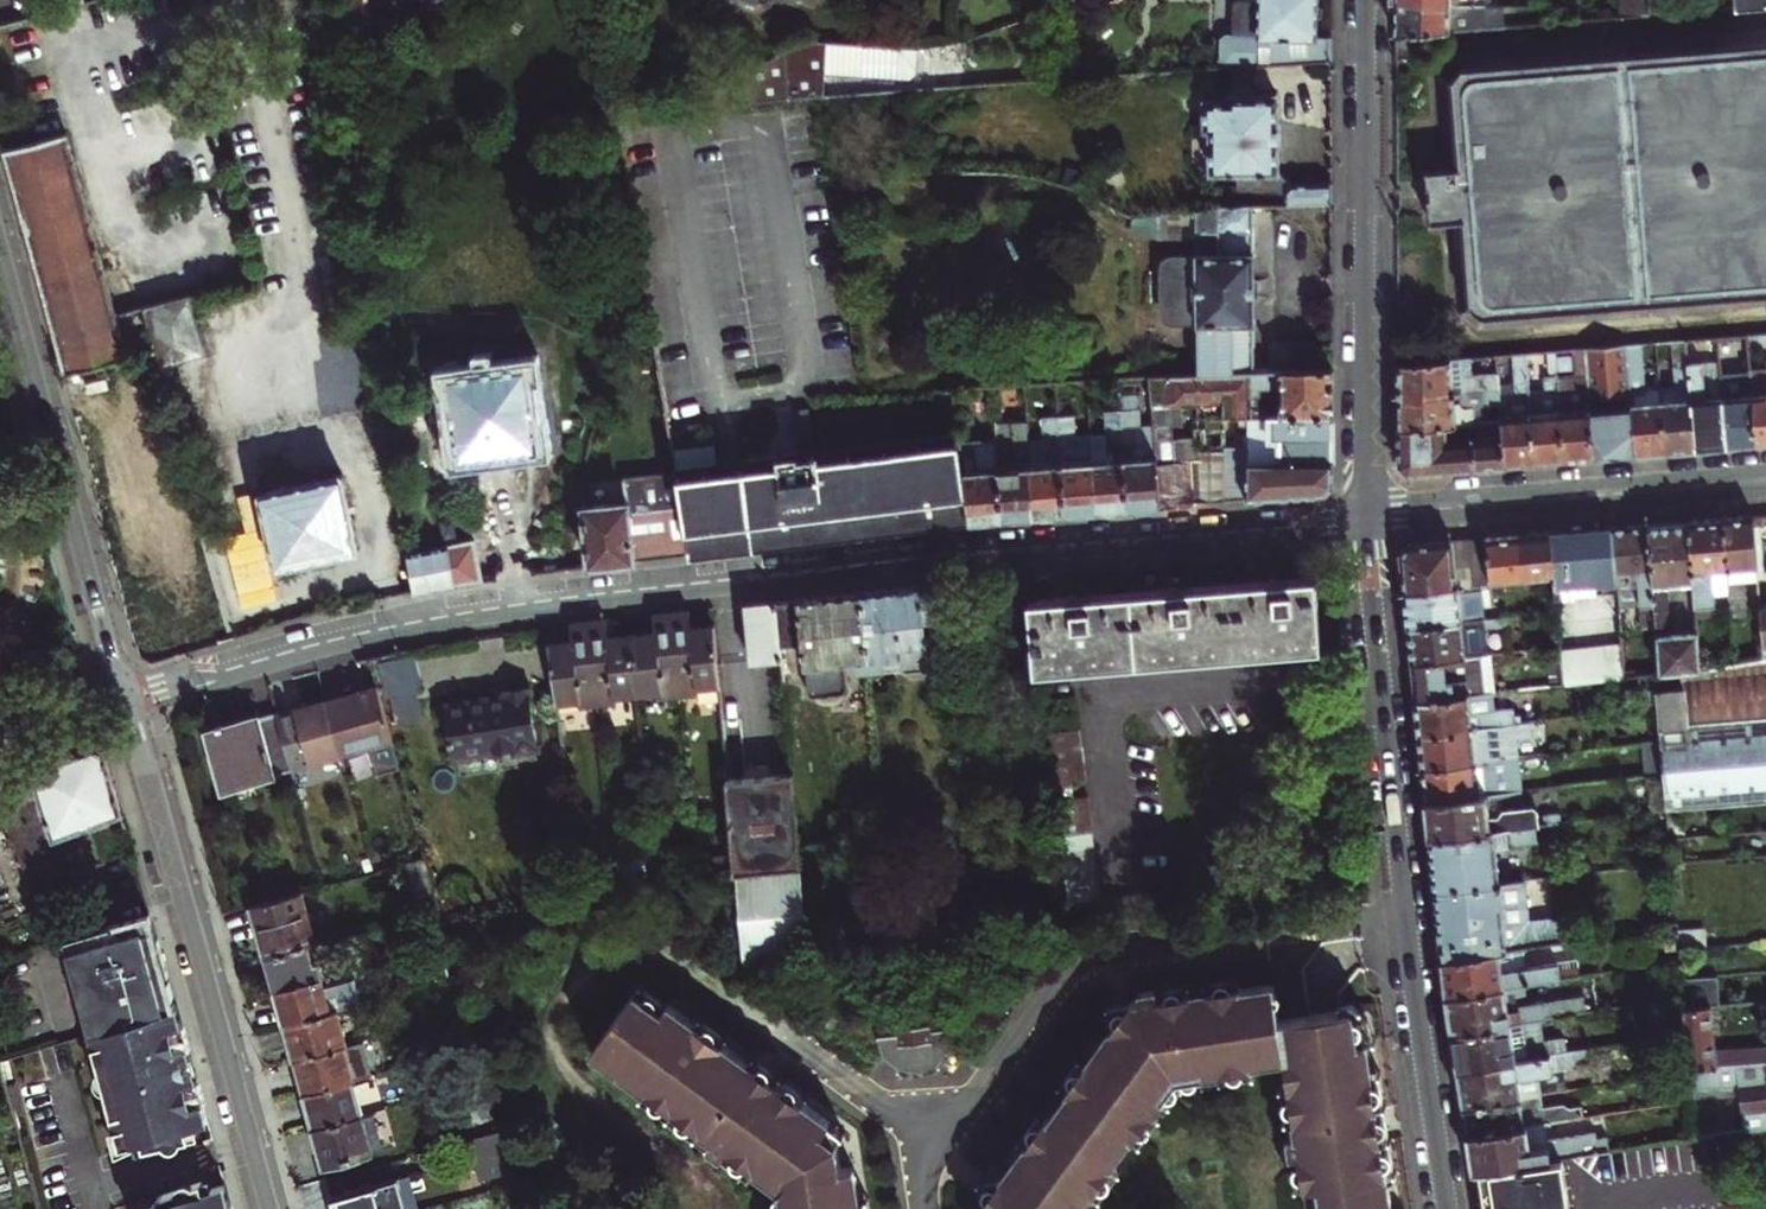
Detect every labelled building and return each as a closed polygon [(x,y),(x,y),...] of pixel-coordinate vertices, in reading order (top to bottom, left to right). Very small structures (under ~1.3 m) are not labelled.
[(343,26),(365,22),(361,0),(339,0),(343,26)] [(795,10),(799,0),(770,0),(795,10)] [(1050,2),(1051,12),(1114,3),(1115,0),(1051,0),(1050,2)] [(1222,69),(1330,62),(1330,48),(1330,38),(1313,37),(1313,0),(1257,0),(1257,1),(1239,1),(1235,3),(1234,36),(1228,36),(1222,41),(1222,69)] [(1422,2),(1395,1),(1395,20),(1394,36),(1405,35),(1428,33),(1509,26),(1508,7),(1486,6),(1449,5),(1448,7),(1428,7),(1422,2)] [(1453,58),(1436,78),(1444,171),(1424,172),(1427,201),(1429,225),(1449,223),(1457,317),(1477,332),(1765,308),(1765,32),(1453,58)] [(1394,36),(1394,59),(1420,56),(1420,42),(1428,42),(1428,33),(1405,35),(1394,36)] [(1227,93),(1207,94),(1208,103),(1202,103),(1202,130),(1208,130),(1209,173),(1233,173),(1233,190),(1234,208),(1251,206),(1253,206),(1269,205),(1331,202),(1330,183),(1288,186),(1273,172),(1273,142),(1275,142),(1275,135),(1275,126),(1273,127),(1272,97),(1248,97),(1248,91),(1227,92),(1227,93)] [(64,135),(1,152),(4,162),(61,376),(94,367),(153,351),(142,311),(113,318),(64,135)] [(1234,208),(1233,190),(1209,191),(1210,210),(1234,208)] [(1269,219),(1269,205),(1253,206),(1254,220),(1269,219)] [(1251,281),(1251,206),(1234,208),(1210,210),(1194,214),(1167,215),(1167,240),(1195,241),(1195,256),(1170,257),(1165,258),(1162,260),(1160,262),(1158,265),(1158,312),(1159,315),(1160,319),(1162,322),(1165,323),(1169,324),(1196,324),(1196,376),(1233,374),(1252,372),(1252,343),(1251,281)] [(201,356),(185,299),(142,311),(153,351),(158,367),(201,356)] [(1746,337),(1747,349),(1765,347),(1765,335),(1746,337)] [(1746,337),(1716,339),(1718,360),(1748,358),(1747,349),(1746,337)] [(1317,339),(1268,342),(1270,371),(1319,368),(1317,339)] [(1720,382),(1719,376),(1705,377),(1702,341),(1684,342),(1693,451),(1709,450),(1725,448),(1720,382)] [(1268,342),(1252,343),(1252,372),(1270,371),(1268,342)] [(1675,402),(1660,403),(1664,453),(1680,452),(1693,451),(1684,342),(1670,343),(1674,390),(1675,402)] [(1664,453),(1660,403),(1645,405),(1644,393),(1639,346),(1624,347),(1634,456),(1647,455),(1664,453)] [(1624,347),(1583,351),(1593,460),(1616,458),(1634,456),(1624,347)] [(1593,460),(1583,351),(1571,352),(1573,380),(1574,393),(1557,394),(1564,462),(1579,461),(1593,460)] [(1528,393),(1534,465),(1550,464),(1564,462),(1557,394),(1556,381),(1553,353),(1540,354),(1540,368),(1543,392),(1528,393)] [(1532,362),(1525,362),(1525,369),(1540,368),(1540,354),(1532,355),(1532,362)] [(1499,418),(1500,423),(1504,468),(1523,466),(1534,465),(1528,393),(1525,369),(1525,362),(1524,355),(1509,357),(1512,392),(1513,398),(1503,399),(1504,417),(1499,418)] [(1396,382),(1396,401),(1423,401),(1424,396),(1497,391),(1496,375),(1469,377),(1468,360),(1396,366),(1396,382)] [(448,372),(446,374),(455,457),(458,458),(497,454),(535,449),(537,446),(528,365),(526,363),(448,372)] [(1252,372),(1233,374),(1233,399),(1248,400),(1248,406),(1257,406),(1257,390),(1268,389),(1272,387),(1273,384),(1277,384),(1277,417),(1331,417),(1331,392),(1331,367),(1319,368),(1270,371),(1252,372)] [(1765,369),(1749,371),(1749,379),(1754,445),(1765,444),(1765,369)] [(1150,412),(1169,411),(1169,407),(1194,406),(1194,431),(1192,431),(1192,440),(1195,503),(1210,502),(1220,502),(1220,445),(1221,417),(1236,417),(1263,417),(1263,407),(1257,406),(1248,406),(1248,400),(1233,399),(1233,374),(1196,376),(1148,379),(1150,412)] [(1741,447),(1754,445),(1749,379),(1720,382),(1725,448),(1741,447)] [(1573,380),(1556,381),(1557,394),(1574,393),(1573,380)] [(1674,390),(1658,391),(1660,403),(1675,402),(1674,390)] [(1423,401),(1396,401),(1397,416),(1397,432),(1472,425),(1472,415),(1472,408),(1498,406),(1497,393),(1497,391),(1424,396),(1423,401)] [(1658,391),(1644,393),(1645,405),(1660,403),(1658,391)] [(1512,392),(1497,393),(1498,406),(1499,413),(1499,418),(1504,417),(1503,399),(1513,398),(1512,392)] [(1499,413),(1498,406),(1472,408),(1472,415),(1499,413)] [(1195,503),(1192,440),(1171,442),(1169,411),(1150,412),(1152,429),(1157,506),(1177,505),(1195,503)] [(1117,413),(1125,509),(1142,508),(1157,506),(1152,429),(1136,431),(1133,412),(1117,413)] [(1109,510),(1125,509),(1117,413),(1100,415),(1102,436),(1088,437),(1094,511),(1109,510)] [(1032,516),(1026,442),(1011,443),(1010,421),(999,422),(999,416),(992,416),(992,422),(1000,519),(1023,517),(1032,516)] [(1094,511),(1088,437),(1074,438),(1073,417),(1055,418),(1063,514),(1079,513),(1094,511)] [(1220,445),(1220,502),(1234,501),(1245,500),(1246,461),(1331,461),(1331,436),(1331,417),(1277,417),(1263,417),(1236,417),(1236,425),(1245,425),(1245,445),(1220,445)] [(1052,515),(1063,514),(1055,418),(1039,419),(1041,441),(1026,442),(1032,516),(1052,515)] [(1000,519),(992,422),(983,423),(984,443),(958,445),(969,522),(986,520),(1000,519)] [(1479,431),(1479,441),(1479,470),(1492,469),(1504,468),(1500,423),(1472,425),(1473,431),(1479,431)] [(1472,425),(1397,432),(1397,455),(1397,467),(1401,471),(1406,476),(1474,470),(1473,441),(1473,431),(1472,425)] [(957,436),(852,449),(862,535),(928,527),(969,522),(958,445),(957,436)] [(852,449),(745,462),(756,548),(812,541),(862,535),(852,449)] [(1246,461),(1245,500),(1282,497),(1323,494),(1331,485),(1331,477),(1331,461),(1246,461)] [(688,556),(756,548),(745,462),(673,470),(674,474),(679,507),(688,556)] [(582,507),(585,530),(589,566),(611,564),(633,562),(626,512),(645,510),(663,508),(679,507),(674,474),(622,481),(625,504),(582,507)] [(261,492),(259,494),(275,567),(278,569),(317,561),(354,553),(357,549),(341,477),(338,475),(261,492)] [(688,556),(679,507),(663,508),(668,558),(688,556)] [(668,558),(663,508),(645,510),(651,560),(668,558)] [(626,512),(633,562),(651,560),(645,510),(626,512)] [(1740,519),(1725,520),(1729,589),(1732,621),(1747,620),(1745,584),(1759,583),(1754,518),(1740,519)] [(1689,524),(1694,584),(1696,612),(1717,610),(1716,590),(1729,589),(1725,520),(1706,522),(1689,524)] [(1648,527),(1654,629),(1655,637),(1661,637),(1672,610),(1671,586),(1694,584),(1689,524),(1666,525),(1648,527)] [(1641,630),(1654,629),(1648,527),(1630,529),(1611,530),(1615,578),(1629,577),(1629,591),(1637,590),(1641,630)] [(1551,535),(1555,576),(1556,596),(1616,591),(1615,578),(1611,530),(1583,533),(1551,535)] [(1530,537),(1518,538),(1522,580),(1555,576),(1551,535),(1530,537)] [(1522,580),(1518,538),(1501,539),(1485,541),(1489,583),(1504,582),(1522,580)] [(474,540),(406,554),(414,593),(453,586),(482,581),(474,540)] [(1489,583),(1485,541),(1408,547),(1400,556),(1401,565),(1402,572),(1427,570),(1430,590),(1489,583)] [(1427,570),(1402,572),(1403,584),(1404,593),(1430,590),(1427,570)] [(1064,596),(1028,599),(1037,669),(1319,645),(1315,575),(1267,579),(1229,582),(1161,587),(1064,596)] [(1405,609),(1407,623),(1478,617),(1477,598),(1485,597),(1485,593),(1504,591),(1504,582),(1489,583),(1430,590),(1404,593),(1405,609)] [(862,592),(870,673),(884,671),(881,655),(899,653),(900,666),(904,668),(931,665),(924,617),(948,614),(943,583),(901,588),(862,592)] [(822,596),(776,601),(781,656),(782,665),(805,663),(809,694),(843,690),(848,685),(845,660),(853,659),(854,674),(870,673),(862,592),(822,596)] [(781,656),(776,601),(756,603),(745,604),(750,660),(781,656)] [(697,694),(696,688),(690,627),(688,609),(679,611),(670,612),(679,696),(697,694)] [(653,631),(659,692),(660,698),(679,696),(670,612),(660,613),(651,614),(653,631)] [(1409,642),(1411,664),(1465,658),(1477,657),(1475,628),(1504,626),(1503,616),(1478,617),(1407,623),(1409,642)] [(615,704),(614,697),(607,636),(605,619),(597,620),(588,621),(597,706),(615,704)] [(568,623),(570,640),(577,702),(578,708),(597,706),(588,621),(579,622),(568,623)] [(700,625),(690,627),(696,688),(719,686),(713,624),(700,625)] [(637,695),(659,692),(653,631),(643,632),(631,633),(637,695)] [(617,635),(607,636),(614,697),(637,695),(631,633),(617,635)] [(1661,637),(1655,637),(1657,676),(1701,671),(1698,634),(1661,637)] [(557,704),(577,702),(570,640),(558,641),(549,642),(557,704)] [(1621,648),(1561,653),(1564,686),(1623,679),(1621,648)] [(1764,648),(1734,650),(1735,666),(1765,661),(1764,648)] [(1468,682),(1465,658),(1411,664),(1414,685),(1416,703),(1481,696),(1480,681),(1468,682)] [(1660,727),(1765,719),(1765,661),(1735,666),(1701,671),(1657,676),(1658,709),(1660,727)] [(1646,710),(1658,709),(1657,676),(1642,677),(1646,710)] [(495,695),(462,699),(444,702),(452,755),(513,747),(514,750),(538,747),(538,742),(543,737),(541,723),(535,724),(530,685),(505,688),(505,693),(495,695)] [(344,758),(395,745),(379,690),(354,696),(329,703),(344,758)] [(1419,738),(1524,725),(1524,717),(1515,718),(1514,710),(1494,713),(1492,694),(1481,696),(1416,703),(1418,722),(1419,738)] [(305,709),(278,716),(293,771),(293,772),(344,758),(329,703),(305,709)] [(278,716),(277,713),(243,722),(209,731),(225,790),(293,771),(278,716)] [(1660,727),(1661,742),(1667,809),(1765,801),(1765,719),(1660,727)] [(1421,757),(1423,770),(1492,762),(1489,744),(1535,739),(1533,724),(1524,725),(1419,738),(1421,757)] [(1086,779),(1079,727),(1047,732),(1068,900),(1100,896),(1088,796),(1074,797),(1072,780),(1086,779)] [(94,743),(33,765),(41,798),(55,836),(124,810),(107,751),(101,747),(94,743)] [(1492,762),(1423,770),(1425,788),(1426,802),(1483,796),(1480,780),(1522,776),(1520,759),(1492,762)] [(0,778),(0,800),(1,803),(4,801),(12,823),(9,824),(20,854),(32,850),(41,875),(65,867),(55,836),(41,798),(33,765),(18,771),(0,778)] [(791,772),(727,777),(735,866),(744,961),(809,953),(791,772)] [(1428,820),(1430,838),(1536,825),(1562,822),(1561,813),(1538,815),(1537,807),(1525,808),(1523,791),(1483,796),(1426,802),(1428,820)] [(1536,825),(1430,838),(1433,868),(1436,892),(1500,883),(1496,848),(1539,842),(1536,825)] [(1520,881),(1500,883),(1436,892),(1439,924),(1443,960),(1522,947),(1563,941),(1560,927),(1568,926),(1566,917),(1527,923),(1520,881)] [(1120,927),(1155,922),(1151,890),(1116,894),(1120,927)] [(303,891),(252,905),(260,935),(266,958),(317,944),(303,891)] [(960,898),(965,934),(991,931),(987,895),(960,898)] [(86,927),(64,934),(89,1027),(175,1002),(165,962),(151,911),(101,924),(86,927)] [(1677,931),(1679,950),(1708,948),(1706,928),(1677,931)] [(986,937),(966,940),(967,951),(987,949),(986,937)] [(317,944),(266,958),(271,975),(276,993),(326,979),(317,944)] [(1522,947),(1443,960),(1446,985),(1447,998),(1523,985),(1561,979),(1558,964),(1526,969),(1522,947)] [(1293,950),(1271,953),(1273,967),(1295,964),(1293,950)] [(285,1027),(339,1013),(363,1006),(353,972),(326,979),(276,993),(281,1013),(285,1027)] [(1681,979),(1683,1008),(1713,1006),(1720,1005),(1718,977),(1681,979)] [(640,981),(634,989),(659,1008),(665,1000),(640,981)] [(1068,1085),(1071,1087),(1051,1114),(1048,1111),(994,1184),(1000,1189),(991,1202),(979,1204),(980,1208),(1077,1208),(1080,1204),(1090,1192),(1111,1165),(1107,1162),(1127,1136),(1130,1139),(1151,1111),(1160,1099),(1179,1074),(1204,1070),(1220,1068),(1254,1063),(1287,1059),(1298,1133),(1290,1134),(1292,1152),(1300,1151),(1308,1208),(1379,1208),(1379,1206),(1391,1204),(1390,1196),(1387,1172),(1373,1071),(1369,1040),(1359,1042),(1357,1042),(1352,1009),(1340,1011),(1281,1020),(1275,981),(1242,986),(1242,981),(1160,993),(1158,986),(1141,988),(1142,996),(1133,997),(1135,1010),(1126,1022),(1119,1017),(1112,1026),(1068,1085)] [(1453,1035),(1529,1023),(1595,1012),(1592,998),(1543,1005),(1542,1004),(1527,1006),(1523,985),(1447,998),(1450,1018),(1453,1035)] [(781,1189),(784,1208),(857,1208),(856,1200),(851,1168),(839,1169),(836,1144),(821,1133),(828,1123),(799,1101),(744,1060),(719,1041),(693,1021),(665,1000),(659,1008),(634,989),(590,1047),(709,1136),(705,1142),(720,1153),(724,1147),(781,1189)] [(1135,1010),(1133,997),(1120,999),(1108,1001),(1112,1026),(1119,1017),(1126,1022),(1135,1010)] [(1352,1009),(1357,1042),(1359,1042),(1369,1040),(1377,1039),(1374,1031),(1371,1022),(1366,1014),(1361,1006),(1350,1003),(1338,1001),(1340,1011),(1352,1009)] [(194,1070),(175,1002),(89,1027),(119,1139),(139,1138),(208,1120),(194,1070)] [(1689,1070),(1761,1061),(1762,1061),(1765,1061),(1765,1044),(1717,1049),(1713,1006),(1683,1008),(1689,1070)] [(837,1023),(820,1009),(813,1018),(830,1032),(837,1023)] [(347,1048),(349,1047),(339,1013),(285,1027),(290,1045),(295,1062),(347,1048)] [(698,1013),(693,1021),(719,1041),(725,1034),(698,1013)] [(900,1025),(900,1032),(880,1034),(888,1054),(920,1068),(938,1060),(950,1045),(954,1025),(933,1028),(932,1021),(900,1025)] [(1456,1058),(1458,1071),(1567,1053),(1564,1037),(1532,1042),(1529,1023),(1453,1035),(1456,1058)] [(297,1071),(299,1079),(351,1064),(347,1048),(295,1062),(297,1071)] [(1567,1053),(1458,1071),(1461,1091),(1464,1106),(1516,1098),(1540,1094),(1537,1074),(1554,1071),(1553,1068),(1571,1066),(1570,1062),(1590,1059),(1588,1050),(1567,1053)] [(750,1052),(744,1060),(799,1101),(805,1093),(782,1076),(750,1052)] [(1697,1137),(1765,1128),(1765,1080),(1764,1080),(1761,1061),(1689,1070),(1697,1137)] [(1255,1073),(1254,1063),(1220,1068),(1222,1078),(1255,1073)] [(356,1082),(351,1064),(299,1079),(302,1087),(304,1096),(354,1082),(356,1082)] [(1206,1080),(1204,1070),(1179,1074),(1160,1099),(1168,1105),(1184,1083),(1206,1080)] [(1381,1070),(1373,1071),(1387,1172),(1396,1171),(1390,1127),(1381,1070)] [(354,1082),(304,1096),(309,1114),(313,1130),(363,1116),(354,1082)] [(1466,1123),(1468,1136),(1543,1124),(1566,1120),(1564,1107),(1519,1114),(1516,1098),(1464,1106),(1466,1123)] [(1151,1111),(1130,1139),(1138,1144),(1159,1116),(1151,1111)] [(374,1153),(363,1116),(313,1130),(318,1147),(324,1168),(374,1153)] [(843,1134),(828,1123),(821,1133),(836,1144),(843,1134)] [(1474,1173),(1480,1172),(1563,1159),(1608,1152),(1606,1137),(1594,1139),(1593,1132),(1546,1139),(1543,1124),(1468,1136),(1471,1157),(1474,1173)] [(481,1182),(511,1174),(500,1135),(470,1143),(481,1182)] [(1480,1172),(1486,1208),(1571,1208),(1563,1159),(1480,1172)] [(1118,1170),(1111,1165),(1090,1192),(1097,1197),(1118,1170)] [(398,1181),(332,1199),(335,1208),(405,1208),(398,1181)] [(155,1202),(143,1208),(232,1208),(225,1182),(155,1202)] [(781,1189),(772,1196),(774,1208),(784,1208),(781,1189)] [(856,1200),(857,1208),(868,1208),(867,1198),(856,1200)]
